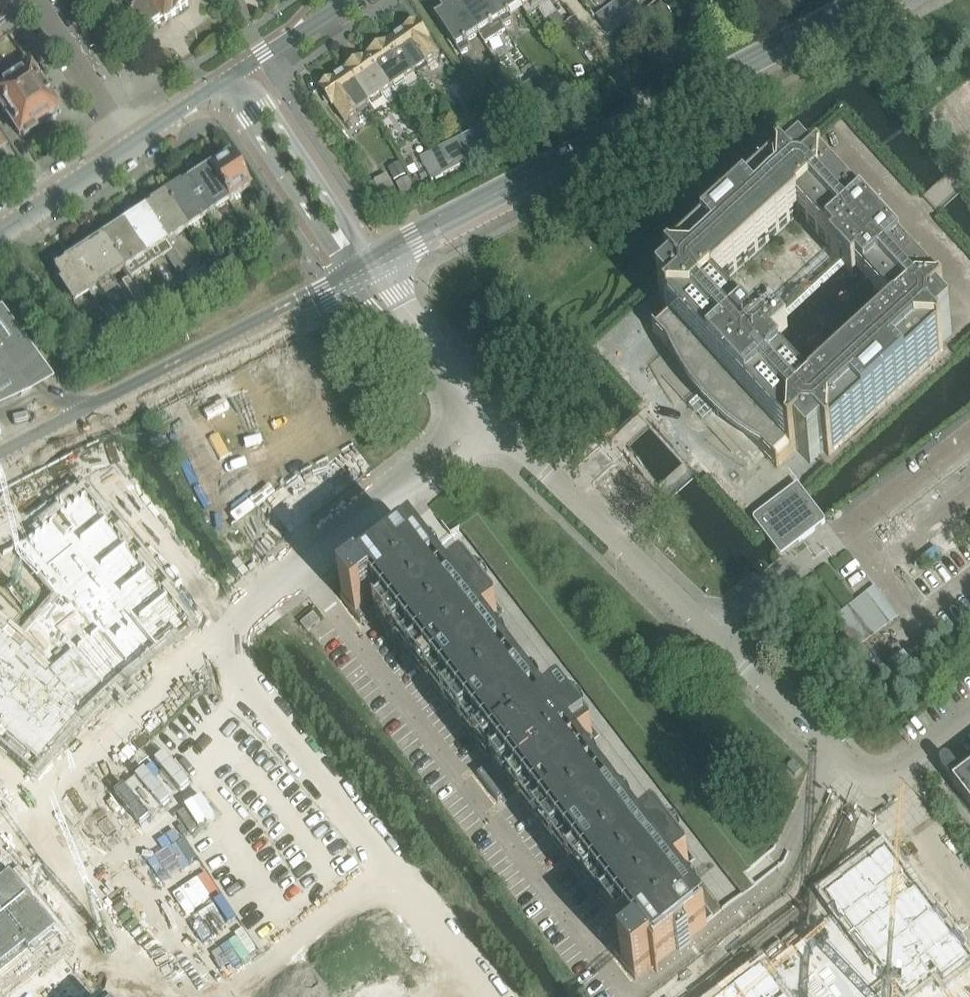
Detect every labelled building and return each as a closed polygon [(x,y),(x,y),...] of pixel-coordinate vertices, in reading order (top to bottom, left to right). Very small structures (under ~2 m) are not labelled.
[(133,14),(124,21),(137,40),(146,34),(147,35),(149,34),(155,31),(159,27),(166,22),(167,24),(189,8),(184,0),(123,0),(133,14)] [(478,35),(485,46),(506,32),(503,28),(485,0),(457,0),(455,1),(478,35)] [(521,8),(516,0),(485,0),(503,28),(512,22),(508,16),(521,8)] [(521,8),(527,18),(537,11),(545,23),(557,15),(547,0),(516,0),(521,8)] [(669,29),(689,11),(686,7),(687,7),(681,0),(666,0),(665,1),(667,5),(665,7),(662,3),(653,10),(669,29)] [(466,43),(478,35),(455,1),(453,3),(449,3),(444,6),(442,9),(434,15),(460,56),(470,49),(466,43)] [(643,11),(636,2),(621,13),(629,23),(643,11)] [(660,25),(656,20),(658,19),(650,9),(630,24),(639,34),(651,25),(654,30),(660,25)] [(565,26),(567,29),(579,46),(589,39),(576,19),(565,26)] [(391,41),(413,74),(439,57),(416,24),(391,41)] [(391,89),(413,74),(391,41),(379,49),(376,48),(372,51),(371,55),(368,57),(391,89)] [(390,90),(391,89),(368,57),(345,73),(367,106),(382,96),(390,106),(398,99),(390,90)] [(21,140),(56,117),(58,106),(44,84),(40,87),(24,62),(0,78),(0,108),(21,140)] [(344,122),(367,106),(345,73),(344,74),(339,73),(334,76),(334,80),(321,89),(344,122)] [(544,80),(550,89),(558,84),(552,75),(544,80)] [(526,118),(549,106),(543,94),(520,106),(526,118)] [(493,151),(505,145),(494,123),(482,128),(493,151)] [(442,176),(473,161),(462,138),(431,153),(442,176)] [(431,153),(419,159),(430,182),(442,176),(431,153)] [(206,170),(227,202),(249,188),(228,156),(216,164),(214,163),(210,166),(209,168),(206,170)] [(395,181),(406,176),(400,164),(389,169),(395,181)] [(206,216),(227,202),(206,170),(186,184),(206,216)] [(782,178),(668,283),(673,288),(659,301),(672,316),(653,334),(667,349),(674,363),(681,377),(690,390),(699,402),(710,414),(722,425),(734,434),(747,443),(761,450),(778,469),(797,451),(810,465),(824,452),(829,457),(944,352),(938,346),(952,333),(939,319),(945,314),(820,179),(815,184),(802,170),(787,183),(782,178)] [(385,204),(398,197),(387,175),(374,181),(385,204)] [(402,195),(415,189),(409,178),(396,184),(402,195)] [(186,229),(206,216),(186,184),(179,188),(178,186),(164,195),(186,229)] [(400,203),(418,194),(419,197),(429,192),(425,184),(415,189),(402,195),(402,196),(398,199),(400,203)] [(174,237),(186,229),(164,195),(150,204),(151,206),(144,211),(183,272),(192,266),(174,237)] [(177,276),(183,272),(144,211),(123,224),(144,257),(159,247),(177,276)] [(123,271),(144,257),(123,224),(121,226),(119,225),(113,229),(112,231),(102,238),(123,271)] [(77,255),(75,256),(102,298),(116,289),(110,279),(123,271),(102,238),(84,250),(82,249),(77,252),(77,255)] [(100,299),(102,298),(75,256),(61,265),(59,264),(56,266),(55,268),(52,271),(55,275),(54,277),(57,281),(59,282),(72,303),(87,294),(92,302),(99,297),(100,299)] [(233,257),(225,263),(232,273),(240,268),(233,257)] [(149,311),(129,280),(116,289),(136,320),(149,311)] [(178,308),(198,295),(193,287),(172,300),(178,308)] [(168,297),(154,306),(159,314),(173,305),(168,297)] [(16,335),(31,323),(16,304),(1,316),(16,335)] [(7,377),(21,396),(46,378),(19,340),(1,353),(0,352),(0,382),(7,377)] [(824,519),(798,485),(755,517),(754,519),(754,520),(754,523),(781,557),(823,525),(824,524),(825,521),(824,519)] [(26,765),(49,737),(55,742),(68,728),(115,682),(174,632),(60,513),(3,559),(0,561),(0,744),(26,765)] [(592,890),(624,931),(632,941),(614,955),(635,982),(637,980),(636,979),(652,967),(656,974),(658,972),(652,965),(655,962),(657,964),(707,925),(705,923),(703,924),(671,882),(689,869),(688,868),(671,882),(654,861),(672,847),(672,846),(654,860),(646,850),(664,837),(655,824),(637,838),(575,758),(593,744),(575,757),(555,731),(573,718),(560,701),(542,714),(480,634),(498,620),(489,608),(471,622),(463,612),(481,598),(480,598),(463,611),(447,590),(464,577),(464,576),(446,590),(422,558),(440,544),(431,533),(430,533),(429,532),(414,544),(413,543),(341,598),(361,625),(379,611),(419,663),(425,659),(501,758),(477,777),(498,804),(522,785),(599,885),(592,890)] [(875,589),(830,624),(854,655),(899,620),(875,589)] [(320,623),(314,614),(313,614),(300,625),(307,634),(320,623)] [(958,773),(948,761),(947,760),(946,760),(944,760),(943,761),(942,761),(941,763),(940,764),(940,765),(940,766),(940,767),(941,768),(949,780),(969,808),(969,763),(958,773)] [(832,898),(909,996),(915,996),(937,979),(941,984),(962,968),(879,861),(832,898)] [(0,892),(0,996),(85,996),(0,892)]
